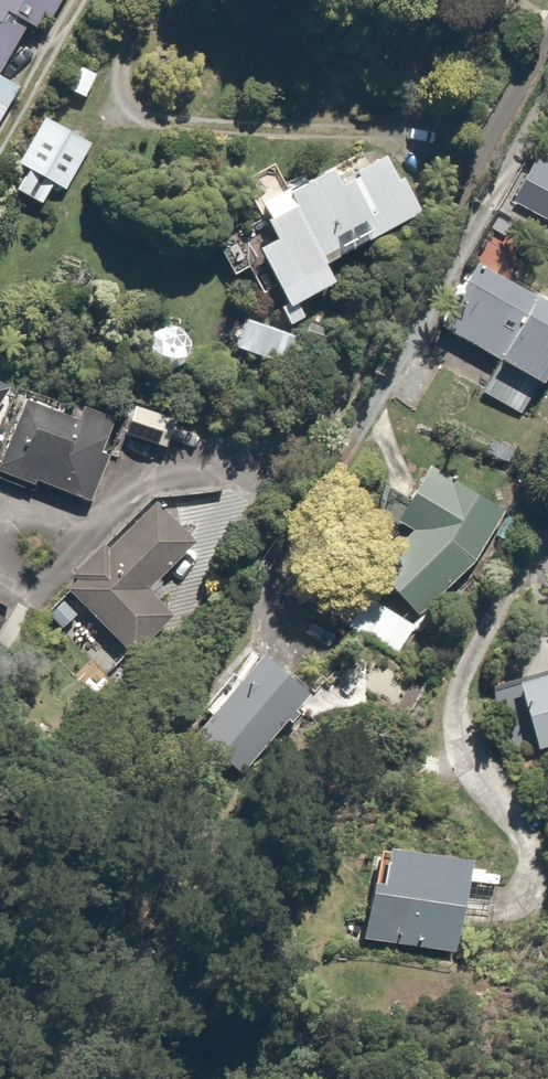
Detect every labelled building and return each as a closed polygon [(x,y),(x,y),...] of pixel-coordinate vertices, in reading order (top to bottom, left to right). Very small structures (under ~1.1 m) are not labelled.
[(36,28),(51,0),(0,0),(0,96),(10,77),(0,72),(26,23),(36,28)] [(78,98),(93,70),(75,60),(59,87),(78,98)] [(91,141),(37,113),(12,160),(24,167),(12,190),(38,204),(50,181),(65,189),(91,141)] [(322,256),(417,209),(383,139),(252,204),(268,237),(252,245),(283,307),(335,281),(322,256)] [(470,262),(435,324),(486,353),(521,292),(470,262)] [(525,294),(490,356),(494,358),(530,378),(534,381),(547,356),(547,307),(525,294)] [(290,328),(242,310),(228,348),(276,366),(290,328)] [(523,389),(488,369),(476,390),(511,410),(523,389)] [(109,416),(75,404),(71,414),(18,394),(0,443),(0,473),(91,506),(110,455),(97,450),(109,416)] [(170,414),(129,402),(120,434),(161,445),(170,414)] [(489,533),(495,510),(451,476),(447,481),(423,466),(390,517),(404,526),(367,566),(416,612),(489,533)] [(145,588),(201,531),(158,488),(60,586),(125,651),(166,610),(145,588)] [(409,620),(357,588),(337,619),(389,651),(409,620)] [(248,648),(183,728),(233,769),(298,689),(248,648)] [(512,680),(532,749),(547,745),(547,670),(512,680)] [(373,880),(361,879),(356,939),(449,948),(457,858),(376,851),(373,880)]
